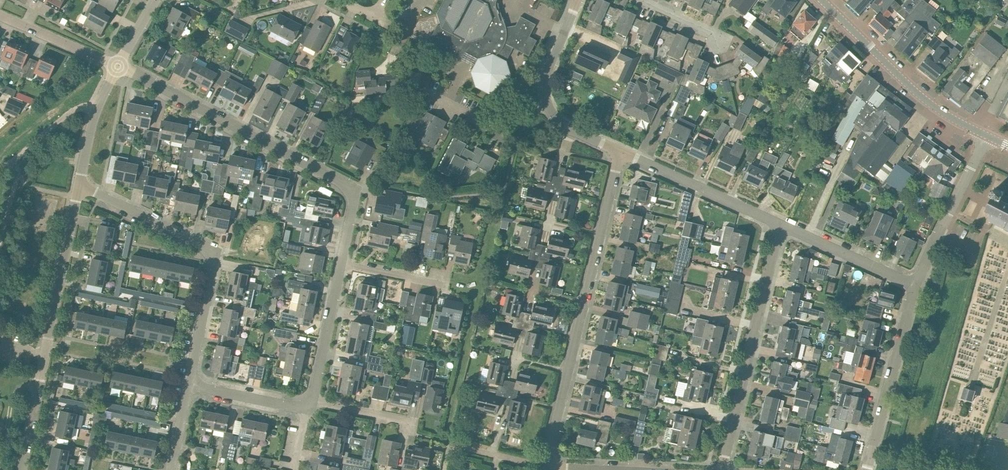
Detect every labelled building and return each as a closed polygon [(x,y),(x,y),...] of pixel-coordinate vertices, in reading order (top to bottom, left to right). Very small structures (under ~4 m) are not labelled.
[(44,3),(58,11),(64,0),(46,0),(44,3)] [(107,8),(107,9),(113,12),(119,0),(101,0),(99,4),(106,8),(107,8)] [(477,59),(481,58),(487,57),(491,54),(493,56),(500,51),(503,47),(511,51),(512,50),(513,48),(521,50),(534,27),(536,24),(520,16),(518,20),(515,25),(505,27),(502,17),(499,18),(495,7),(495,4),(497,0),(444,0),(436,14),(438,20),(440,25),(436,26),(427,43),(443,51),(457,58),(460,59),(465,52),(472,56),(477,59)] [(588,20),(589,20),(585,28),(600,35),(601,35),(602,25),(599,24),(605,12),(612,16),(610,20),(618,24),(624,11),(616,8),(615,9),(612,8),(609,9),(607,8),(609,3),(603,0),(597,0),(595,4),(592,3),(591,4),(591,5),(590,7),(590,8),(589,9),(589,11),(592,12),(588,20)] [(700,6),(703,7),(704,10),(707,11),(707,13),(715,16),(721,4),(723,0),(717,0),(716,2),(712,0),(710,5),(702,2),(703,0),(689,0),(688,2),(689,2),(687,6),(698,11),(700,6)] [(752,24),(748,29),(767,43),(765,47),(771,51),(779,39),(755,21),(757,18),(747,11),(755,0),(732,0),(729,4),(745,15),(743,17),(752,24)] [(791,10),(789,9),(795,2),(794,1),(795,0),(775,0),(774,2),(770,0),(768,0),(760,10),(767,15),(772,8),(784,16),(785,15),(787,16),(791,10)] [(859,15),(868,5),(873,9),(877,5),(881,0),(849,0),(846,3),(859,15)] [(873,9),(877,13),(868,23),(882,36),(890,28),(892,25),(886,19),(891,13),(887,9),(895,1),(894,0),(881,0),(877,5),(873,9)] [(923,0),(921,0),(909,14),(904,21),(910,26),(894,47),(908,58),(928,32),(931,35),(941,23),(931,16),(936,10),(923,0)] [(900,6),(909,14),(921,0),(906,0),(900,6)] [(104,14),(107,9),(107,8),(106,8),(99,4),(93,1),(85,16),(82,14),(78,21),(102,34),(110,18),(104,14)] [(900,6),(896,2),(892,7),(898,12),(902,7),(900,6)] [(992,13),(997,7),(992,3),(988,9),(992,13)] [(174,9),(163,28),(180,37),(190,18),(197,21),(201,13),(189,7),(185,15),(174,9)] [(240,10),(237,8),(233,16),(236,18),(241,16),(240,10)] [(611,40),(627,47),(627,46),(628,37),(626,36),(631,24),(639,27),(636,32),(641,34),(644,36),(650,23),(642,20),(642,21),(639,20),(636,21),(633,19),(635,15),(624,10),(624,11),(618,24),(614,32),(615,32),(611,40)] [(805,12),(795,23),(796,24),(790,31),(801,40),(812,28),(810,26),(815,21),(805,12)] [(300,26),(279,15),(271,31),(292,42),(300,26)] [(231,20),(225,32),(243,41),(249,29),(231,20)] [(306,27),(298,42),(304,45),(303,45),(317,53),(330,28),(316,21),(312,29),(306,27)] [(638,52),(653,59),(653,58),(654,49),(652,48),(657,36),(665,39),(663,44),(670,48),(676,35),(668,31),(668,33),(665,31),(662,32),(659,31),(661,26),(650,22),(650,23),(644,36),(642,41),(641,43),(641,44),(638,52)] [(894,31),(890,28),(882,36),(886,40),(894,31)] [(352,53),(359,38),(347,32),(344,38),(338,34),(331,48),(339,52),(341,48),(352,53)] [(664,64),(679,71),(679,70),(681,61),(678,60),(683,48),(691,51),(689,56),(697,59),(697,58),(702,47),(695,43),(694,45),(691,43),(688,44),(686,43),(688,38),(677,33),(676,35),(670,48),(667,55),(668,56),(664,64)] [(986,33),(971,53),(990,68),(1006,49),(986,33)] [(946,68),(950,63),(959,51),(954,46),(952,49),(934,35),(926,46),(934,52),(930,58),(927,55),(918,67),(934,80),(945,67),(946,68)] [(10,67),(20,44),(16,43),(17,40),(11,37),(8,42),(4,51),(0,50),(0,63),(10,67)] [(822,71),(828,77),(832,71),(832,70),(838,64),(837,63),(849,51),(839,42),(821,61),(825,64),(822,67),(822,71)] [(778,43),(773,53),(785,59),(790,49),(778,43)] [(27,74),(32,63),(26,61),(30,51),(25,49),(26,47),(20,44),(10,67),(26,74),(27,74)] [(173,55),(166,51),(154,44),(146,58),(158,65),(162,57),(169,61),(173,55)] [(722,65),(727,78),(740,73),(738,67),(743,60),(753,68),(752,69),(758,77),(769,59),(763,55),(760,58),(742,44),(735,54),(739,57),(737,60),(734,60),(732,63),(731,62),(722,65)] [(596,72),(599,66),(605,68),(610,56),(587,45),(585,49),(581,48),(574,62),(596,72)] [(487,57),(481,58),(477,59),(472,68),(470,72),(472,78),(475,87),(488,94),(504,89),(511,76),(510,72),(506,61),(508,58),(511,51),(503,47),(500,51),(493,56),(491,54),(487,57)] [(635,65),(639,56),(621,47),(617,57),(626,61),(635,65)] [(811,51),(803,61),(804,61),(800,66),(806,71),(810,66),(818,56),(811,51)] [(845,82),(850,77),(848,75),(860,62),(849,51),(837,63),(838,64),(832,70),(832,71),(828,77),(836,81),(837,80),(841,83),(843,81),(845,82)] [(465,52),(460,59),(460,62),(472,68),(477,59),(472,56),(465,52)] [(185,66),(190,56),(183,53),(178,63),(185,66)] [(990,68),(971,53),(942,90),(973,115),(985,100),(973,91),(990,68)] [(191,54),(190,56),(185,66),(185,67),(190,70),(186,78),(197,83),(206,68),(194,62),(197,57),(191,54)] [(285,65),(290,57),(285,55),(283,57),(281,63),(285,65)] [(32,63),(27,74),(26,74),(26,76),(32,79),(35,73),(49,79),(56,63),(55,62),(56,60),(48,56),(47,59),(41,56),(37,66),(32,63)] [(727,78),(722,65),(715,68),(715,69),(712,68),(709,69),(706,68),(708,63),(697,58),(697,59),(690,75),(685,73),(680,84),(704,97),(704,86),(699,84),(704,72),(712,76),(714,83),(724,80),(727,78)] [(274,60),(267,74),(282,82),(289,67),(274,60)] [(675,70),(666,66),(661,77),(670,81),(675,70)] [(218,84),(225,72),(219,69),(216,73),(206,68),(197,83),(209,90),(213,82),(218,84)] [(386,93),(385,86),(401,84),(399,74),(384,75),(384,78),(371,79),(370,70),(356,71),(357,85),(364,84),(365,96),(386,93)] [(231,101),(240,85),(243,79),(231,73),(226,71),(225,72),(218,84),(224,87),(220,95),(231,101)] [(894,95),(880,84),(879,86),(878,85),(879,83),(867,75),(851,96),(846,92),(838,102),(848,110),(844,117),(843,117),(830,140),(831,141),(826,149),(835,154),(840,146),(842,147),(853,127),(861,133),(863,130),(868,135),(873,129),(872,129),(880,119),(879,118),(885,111),(882,109),(894,95)] [(252,88),(258,91),(264,79),(258,76),(254,85),(252,88)] [(625,104),(622,110),(637,118),(638,117),(649,123),(656,110),(647,105),(650,99),(656,101),(661,92),(655,89),(658,84),(649,79),(646,85),(637,80),(635,84),(630,82),(620,102),(625,104)] [(293,83),(285,99),(294,104),(302,88),(293,83)] [(251,90),(240,85),(231,101),(243,107),(251,92),(251,91),(252,91),(251,90)] [(674,99),(683,104),(690,90),(681,85),(674,99)] [(268,120),(280,96),(266,89),(254,113),(268,120)] [(16,98),(31,104),(36,100),(18,93),(16,98)] [(310,111),(317,114),(325,99),(323,98),(325,96),(319,93),(310,111)] [(762,93),(758,99),(765,104),(769,97),(762,93)] [(1000,117),(1007,100),(1007,93),(996,116),(1000,117)] [(745,100),(739,112),(747,115),(748,116),(753,105),(756,98),(749,95),(745,101),(745,100)] [(863,130),(861,133),(856,139),(846,164),(861,174),(864,168),(873,175),(897,145),(898,146),(906,135),(899,130),(911,112),(908,110),(910,108),(895,96),(894,95),(882,109),(885,111),(879,118),(880,119),(872,129),(873,129),(868,135),(863,130)] [(23,103),(10,97),(5,107),(19,113),(23,103)] [(765,104),(758,99),(756,98),(753,105),(767,113),(771,107),(765,104)] [(1007,121),(1007,101),(1000,118),(1007,121)] [(124,122),(136,125),(140,106),(128,103),(124,122)] [(350,105),(343,103),(339,111),(346,114),(350,105)] [(678,103),(671,116),(678,119),(680,120),(681,118),(686,107),(678,103)] [(297,123),(298,124),(304,113),(289,105),(278,126),(292,133),(297,123)] [(153,108),(140,106),(136,125),(149,127),(153,108)] [(747,115),(739,112),(732,127),(740,131),(747,115)] [(432,148),(445,122),(427,113),(414,139),(432,148)] [(344,116),(338,114),(334,125),(332,124),(330,129),(338,132),(344,116)] [(313,117),(302,138),(318,146),(329,126),(313,117)] [(175,124),(162,121),(160,132),(154,131),(151,146),(150,150),(157,152),(160,138),(171,141),(175,124)] [(690,129),(676,123),(667,143),(680,149),(690,129)] [(722,143),(731,128),(723,123),(714,138),(722,143)] [(118,124),(116,134),(126,136),(127,129),(124,128),(124,125),(118,124)] [(180,160),(179,165),(185,166),(186,163),(187,155),(192,132),(187,131),(188,127),(175,124),(171,141),(183,143),(180,160)] [(142,144),(151,146),(154,131),(147,130),(146,138),(144,137),(142,144)] [(343,141),(344,141),(347,136),(341,131),(337,136),(343,141)] [(384,131),(383,138),(391,139),(392,132),(384,131)] [(926,137),(919,131),(912,142),(915,145),(907,156),(919,164),(923,159),(928,163),(932,157),(940,148),(940,147),(930,139),(932,137),(928,134),(926,137)] [(198,133),(192,132),(187,155),(193,157),(193,158),(206,160),(209,142),(196,140),(198,133)] [(695,138),(695,140),(688,154),(703,161),(711,145),(710,145),(713,139),(699,133),(696,139),(695,138)] [(448,176),(451,170),(460,175),(464,166),(474,171),(476,167),(489,173),(496,160),(484,154),(485,152),(476,147),(473,152),(464,148),(466,144),(454,138),(437,170),(448,176)] [(346,162),(361,170),(368,158),(370,159),(378,163),(386,149),(374,142),(371,148),(357,140),(346,162)] [(219,185),(221,175),(223,164),(218,163),(221,145),(209,142),(206,160),(213,162),(212,168),(215,169),(213,181),(214,181),(218,184),(219,185)] [(735,142),(731,150),(723,147),(714,166),(732,174),(740,154),(744,146),(735,142)] [(745,159),(751,163),(758,150),(752,147),(745,159)] [(940,147),(940,148),(932,157),(938,162),(934,167),(943,174),(947,167),(953,171),(960,161),(960,162),(961,161),(950,153),(951,151),(947,148),(946,150),(940,147)] [(765,173),(770,163),(774,165),(778,157),(765,151),(757,169),(749,165),(743,178),(753,183),(752,185),(757,188),(758,185),(760,186),(766,173),(765,173)] [(118,179),(124,180),(128,162),(117,160),(117,157),(112,156),(108,172),(114,173),(112,184),(117,185),(118,179)] [(223,164),(221,175),(219,185),(225,189),(228,175),(238,177),(242,158),(231,156),(229,165),(223,164)] [(782,168),(788,158),(782,156),(776,166),(772,174),(776,176),(769,191),(790,201),(797,186),(788,181),(791,172),(782,168)] [(545,186),(555,189),(558,177),(552,175),(555,161),(540,157),(535,178),(546,181),(545,186)] [(938,162),(932,157),(928,163),(922,172),(937,182),(943,174),(934,167),(938,162)] [(244,178),(251,179),(248,190),(255,192),(256,184),(258,177),(252,175),(255,161),(242,158),(238,177),(237,183),(243,184),(244,178)] [(915,170),(900,159),(884,182),(899,192),(915,170)] [(141,178),(144,166),(144,162),(138,161),(137,164),(128,162),(124,180),(130,181),(129,187),(133,188),(136,177),(141,178)] [(861,174),(846,164),(837,180),(852,189),(861,174)] [(148,195),(154,196),(158,178),(147,176),(149,167),(144,166),(141,178),(147,179),(143,199),(147,200),(148,195)] [(558,177),(555,189),(565,191),(566,185),(582,189),(586,173),(566,168),(566,169),(560,167),(558,177)] [(261,194),(273,196),(276,177),(264,175),(261,194)] [(171,181),(158,178),(154,196),(160,197),(159,202),(165,203),(167,192),(172,193),(175,182),(176,177),(172,176),(171,181)] [(285,199),(287,190),(289,180),(276,177),(273,196),(285,199)] [(200,191),(206,192),(209,180),(203,179),(200,191)] [(633,210),(635,201),(649,204),(651,196),(653,197),(657,183),(638,179),(636,186),(632,185),(628,199),(631,199),(628,209),(633,210)] [(213,181),(209,180),(206,192),(212,193),(213,189),(216,190),(218,184),(214,181),(213,181)] [(185,211),(189,193),(183,192),(184,189),(179,188),(180,183),(175,182),(172,193),(177,195),(174,214),(178,215),(180,210),(185,211)] [(937,182),(931,197),(943,201),(949,188),(937,182)] [(523,188),(521,197),(526,198),(524,205),(544,210),(546,199),(552,200),(555,189),(545,186),(543,193),(523,188)] [(1007,195),(1007,193),(996,187),(991,197),(993,198),(986,211),(987,211),(987,213),(987,215),(988,217),(990,218),(992,217),(990,221),(1007,230),(1007,196),(1007,195)] [(563,197),(565,191),(555,189),(552,200),(558,202),(555,216),(570,219),(575,200),(563,197)] [(405,210),(399,208),(402,194),(387,191),(385,197),(378,195),(375,211),(387,214),(386,217),(403,220),(405,210)] [(200,196),(189,193),(185,211),(191,212),(190,218),(195,219),(200,196)] [(236,210),(239,195),(233,194),(230,209),(236,210)] [(254,194),(251,210),(248,209),(246,216),(254,218),(255,211),(260,211),(263,195),(254,194)] [(291,197),(285,196),(285,199),(284,202),(281,202),(278,215),(287,217),(287,215),(291,199),(291,197)] [(304,218),(318,221),(319,216),(332,219),(335,202),(309,196),(304,218)] [(298,201),(291,199),(287,215),(295,216),(298,201)] [(839,201),(829,222),(840,228),(844,219),(854,224),(860,211),(839,201)] [(689,205),(681,203),(677,221),(685,222),(689,205)] [(506,213),(512,215),(514,207),(508,205),(506,211),(506,213)] [(209,230),(215,231),(220,209),(209,206),(204,229),(209,230)] [(245,221),(246,216),(248,209),(241,207),(238,219),(245,221)] [(934,218),(937,212),(929,208),(926,215),(934,218)] [(231,211),(220,209),(215,231),(222,232),(221,233),(226,234),(231,211)] [(891,236),(898,220),(876,210),(869,227),(867,226),(862,237),(878,244),(881,237),(883,238),(885,233),(891,236)] [(514,215),(504,213),(503,220),(509,221),(513,222),(514,215)] [(640,218),(641,217),(625,213),(622,226),(638,230),(642,231),(643,225),(639,224),(640,218)] [(434,233),(437,216),(427,214),(425,226),(422,239),(429,241),(425,256),(441,260),(446,236),(434,233)] [(286,221),(293,223),(295,216),(287,215),(287,217),(286,221)] [(316,228),(318,221),(304,218),(301,218),(300,224),(306,226),(305,232),(310,233),(308,242),(326,246),(329,230),(316,228)] [(410,221),(409,228),(421,231),(422,223),(410,221)] [(695,239),(699,224),(686,221),(685,223),(682,236),(695,239)] [(368,245),(378,247),(378,245),(388,247),(390,237),(396,238),(397,233),(416,237),(415,242),(418,243),(421,231),(386,224),(385,230),(372,227),(368,245)] [(99,225),(97,237),(112,240),(115,228),(99,225)] [(531,249),(529,254),(539,257),(542,246),(536,244),(539,230),(523,226),(519,246),(531,249)] [(635,243),(638,230),(622,226),(619,239),(635,243)] [(654,227),(653,233),(659,235),(661,235),(663,229),(654,227)] [(732,232),(730,239),(728,247),(744,250),(748,236),(732,232)] [(657,243),(659,235),(653,233),(651,241),(657,243)] [(468,265),(473,244),(460,241),(460,237),(452,235),(448,251),(455,252),(453,262),(468,265)] [(891,238),(885,251),(892,254),(893,254),(906,260),(915,241),(901,235),(898,241),(891,238)] [(97,237),(94,250),(110,253),(112,240),(97,237)] [(539,257),(549,259),(550,253),(566,257),(569,241),(550,237),(548,247),(542,246),(539,257)] [(418,245),(406,242),(404,251),(416,254),(418,245)] [(660,245),(650,242),(648,251),(658,253),(660,245)] [(300,255),(302,246),(288,243),(286,252),(300,255)] [(741,265),(744,250),(728,247),(720,245),(717,259),(741,265)] [(679,246),(676,259),(689,262),(692,249),(679,246)] [(617,247),(614,260),(629,264),(632,251),(617,247)] [(311,271),(321,273),(324,257),(304,253),(300,269),(301,269),(301,271),(302,273),(310,275),(311,273),(311,271)] [(512,257),(508,273),(528,277),(531,267),(537,268),(539,257),(529,254),(528,261),(512,257)] [(130,271),(142,273),(145,258),(133,256),(130,271)] [(795,256),(792,267),(828,276),(828,274),(829,270),(812,266),(814,260),(808,259),(795,256)] [(549,259),(539,257),(537,268),(542,270),(539,284),(555,287),(559,268),(548,265),(549,259)] [(158,261),(145,258),(142,273),(154,276),(158,261)] [(92,259),(90,271),(105,274),(108,262),(92,259)] [(688,269),(689,262),(676,259),(673,274),(681,276),(683,268),(688,269)] [(633,278),(635,267),(629,266),(629,264),(614,260),(611,274),(627,277),(627,276),(633,278)] [(154,276),(167,278),(170,263),(158,261),(154,276)] [(654,270),(656,263),(652,262),(646,261),(644,267),(654,270)] [(828,274),(835,276),(839,265),(831,262),(829,270),(828,274)] [(182,266),(170,263),(167,278),(179,281),(182,266)] [(197,285),(199,275),(193,273),(194,268),(182,266),(179,281),(191,283),(197,285)] [(644,267),(642,275),(648,277),(650,270),(654,271),(654,270),(644,267)] [(792,267),(789,279),(807,284),(809,278),(826,282),(828,276),(792,267)] [(247,282),(248,275),(252,276),(253,270),(242,268),(240,274),(232,272),(230,285),(254,290),(261,291),(262,285),(247,282)] [(103,287),(105,274),(90,271),(87,289),(102,292),(103,287)] [(715,278),(712,291),(733,296),(737,283),(721,279),(715,278)] [(385,288),(386,281),(379,279),(378,286),(385,288)] [(292,302),(299,303),(314,306),(317,293),(306,290),(307,284),(289,280),(287,288),(294,289),(292,302)] [(360,283),(357,296),(375,300),(382,302),(385,288),(378,287),(369,285),(370,282),(363,281),(362,284),(360,283)] [(832,293),(835,283),(828,281),(826,291),(832,293)] [(606,295),(621,299),(624,286),(609,282),(606,295)] [(683,284),(671,282),(666,305),(678,308),(684,285),(683,284)] [(646,286),(637,284),(636,292),(653,296),(655,288),(646,286)] [(234,305),(246,307),(251,308),(254,290),(230,285),(227,296),(236,298),(234,305)] [(783,302),(796,305),(809,308),(810,303),(798,300),(799,294),(786,290),(783,302)] [(884,306),(891,308),(895,294),(880,290),(876,304),(869,302),(865,317),(881,321),(884,306)] [(406,305),(407,305),(409,295),(408,295),(409,292),(402,291),(399,305),(406,306),(406,305)] [(712,291),(708,306),(714,307),(730,311),(733,296),(712,291)] [(429,317),(433,297),(418,294),(415,307),(407,305),(404,320),(416,322),(419,323),(420,315),(429,317)] [(515,317),(513,323),(523,325),(526,314),(520,312),(523,298),(508,294),(503,314),(515,317)] [(620,304),(627,306),(628,300),(621,299),(606,295),(603,308),(618,311),(620,304)] [(374,321),(376,321),(377,314),(373,313),(375,300),(357,296),(355,309),(363,311),(361,318),(374,321)] [(269,310),(275,311),(277,299),(271,298),(269,310)] [(444,307),(437,306),(433,328),(457,333),(463,303),(445,300),(444,307)] [(311,320),(314,306),(299,303),(292,302),(289,315),(282,313),(280,320),(299,324),(300,318),(311,320)] [(820,311),(809,308),(796,305),(783,302),(781,314),(800,319),(802,313),(819,317),(819,316),(820,311)] [(225,308),(222,321),(238,325),(245,326),(247,317),(254,318),(256,309),(251,308),(246,307),(234,305),(233,310),(225,308)] [(523,325),(533,328),(535,321),(550,325),(554,309),(535,305),(532,315),(526,314),(523,325)] [(677,316),(678,308),(666,305),(664,313),(660,326),(660,328),(669,330),(669,329),(671,329),(675,315),(677,316)] [(88,330),(91,315),(78,312),(78,313),(72,311),(69,322),(76,323),(75,327),(88,330)] [(630,311),(628,318),(648,323),(650,316),(630,311)] [(103,317),(91,315),(88,330),(100,332),(103,317)] [(115,315),(114,320),(115,320),(112,335),(124,337),(128,322),(127,322),(128,318),(115,315)] [(615,327),(617,319),(601,316),(598,329),(614,333),(620,334),(621,328),(615,327)] [(115,320),(114,320),(103,317),(100,332),(112,335),(115,320)] [(628,318),(626,327),(646,331),(648,323),(628,318)] [(134,335),(147,337),(150,323),(138,320),(134,335)] [(416,322),(404,320),(403,325),(404,326),(414,328),(416,322)] [(856,346),(865,349),(866,343),(879,346),(880,340),(879,340),(881,331),(876,329),(877,324),(864,320),(862,328),(868,330),(867,334),(860,332),(858,340),(856,346)] [(227,342),(238,344),(245,346),(246,339),(239,338),(241,332),(237,331),(238,325),(222,321),(220,334),(228,336),(227,342)] [(396,326),(376,321),(374,321),(373,328),(386,331),(395,333),(396,326)] [(352,322),(349,337),(367,341),(371,326),(352,322)] [(162,325),(150,323),(147,337),(159,340),(162,325)] [(496,325),(493,341),(512,346),(515,335),(521,337),(523,325),(513,323),(512,329),(496,325)] [(703,338),(719,342),(722,327),(706,324),(703,338)] [(175,328),(162,325),(159,340),(172,342),(175,328)] [(533,328),(523,325),(521,337),(527,338),(523,352),(539,356),(543,336),(532,334),(533,328)] [(782,326),(779,338),(804,344),(804,345),(810,346),(811,343),(809,340),(794,336),(795,329),(782,326)] [(298,333),(276,328),(274,336),(296,341),(298,333)] [(595,342),(611,346),(614,333),(598,329),(595,342)] [(413,336),(402,334),(400,343),(411,345),(413,336)] [(634,338),(628,336),(626,343),(632,345),(634,338)] [(719,342),(703,338),(693,336),(691,344),(701,347),(699,353),(715,356),(719,342)] [(844,343),(856,346),(858,340),(845,336),(844,342),(844,343)] [(364,356),(367,341),(349,337),(346,352),(364,356)] [(779,338),(776,350),(792,354),(791,358),(798,360),(801,344),(804,345),(804,344),(779,338)] [(237,350),(238,344),(227,342),(226,347),(217,345),(214,359),(230,362),(238,364),(239,357),(232,356),(233,349),(237,350)] [(286,362),(302,365),(305,350),(297,348),(297,347),(297,346),(296,344),(295,343),(294,342),(292,342),(291,342),(289,342),(288,343),(287,344),(286,345),(285,347),(281,346),(279,352),(288,353),(286,362)] [(843,346),(842,350),(853,353),(850,365),(871,370),(874,357),(863,354),(865,349),(856,346),(844,343),(843,346)] [(654,351),(668,354),(669,347),(656,344),(654,351)] [(814,348),(812,358),(819,359),(821,349),(814,348)] [(594,351),(590,364),(605,367),(608,354),(594,351)] [(652,364),(649,374),(658,376),(661,366),(662,361),(666,362),(668,354),(654,351),(652,364)] [(368,362),(383,365),(384,365),(385,359),(381,358),(381,357),(367,354),(366,361),(368,362)] [(267,358),(259,356),(257,365),(256,368),(254,379),(262,381),(265,367),(266,367),(267,358)] [(229,368),(230,362),(214,359),(212,371),(235,375),(236,370),(229,368)] [(414,359),(410,378),(412,379),(411,382),(409,381),(408,386),(396,384),(393,402),(410,406),(411,398),(418,399),(421,384),(416,382),(416,380),(420,380),(424,361),(414,359)] [(787,365),(774,361),(771,373),(784,376),(792,378),(792,379),(796,380),(797,374),(786,371),(787,365)] [(299,379),(302,365),(286,362),(285,369),(277,368),(276,373),(284,375),(284,376),(299,379)] [(382,373),(383,365),(368,362),(367,370),(382,373)] [(854,379),(867,383),(871,370),(850,365),(839,362),(838,368),(850,372),(850,371),(855,373),(854,379)] [(499,385),(497,391),(508,394),(510,382),(504,381),(507,366),(492,363),(487,382),(499,385)] [(344,364),(341,378),(365,383),(367,376),(360,374),(361,367),(344,364)] [(602,380),(605,367),(590,364),(587,376),(602,380)] [(621,364),(620,371),(626,372),(626,371),(630,372),(632,366),(621,364)] [(817,366),(806,364),(804,371),(816,374),(817,366)] [(254,379),(256,368),(250,366),(248,378),(254,379)] [(64,382),(76,384),(79,370),(67,367),(65,375),(64,381),(64,382)] [(421,383),(431,385),(434,369),(433,369),(425,367),(424,369),(421,383)] [(697,368),(692,367),(688,383),(708,388),(711,374),(696,370),(697,368)] [(76,384),(88,387),(91,372),(79,370),(76,384)] [(624,379),(626,372),(620,371),(616,370),(614,377),(624,379)] [(104,375),(91,372),(88,387),(101,389),(104,375)] [(111,387),(123,389),(126,375),(114,372),(111,387)] [(830,372),(828,379),(838,382),(840,375),(830,372)] [(516,384),(510,382),(508,394),(517,396),(519,390),(534,393),(538,378),(519,373),(516,384)] [(792,378),(784,376),(771,373),(768,385),(781,389),(780,391),(789,394),(792,379),(792,378)] [(138,377),(126,375),(123,389),(135,392),(138,377)] [(135,392),(147,395),(150,380),(138,377),(135,392)] [(364,389),(365,383),(341,378),(338,391),(356,395),(357,387),(364,389)] [(163,383),(150,380),(147,395),(160,397),(163,383)] [(647,383),(646,390),(658,393),(659,390),(654,389),(655,385),(647,383)] [(704,402),(708,388),(688,383),(686,390),(685,389),(683,400),(693,403),(693,400),(704,402)] [(843,394),(840,406),(860,411),(863,399),(851,395),(853,387),(836,383),(835,387),(837,388),(836,392),(843,394)] [(375,385),(372,398),(387,401),(390,388),(375,385)] [(582,398),(597,402),(604,403),(607,390),(585,385),(582,398)] [(444,390),(443,389),(431,387),(429,387),(427,401),(425,400),(423,408),(425,408),(424,411),(426,413),(434,414),(436,413),(437,411),(439,411),(444,390)] [(965,387),(961,399),(972,403),(976,391),(965,387)] [(644,397),(656,400),(658,393),(646,390),(644,397)] [(795,390),(794,397),(809,400),(811,394),(795,390)] [(499,403),(505,405),(508,394),(497,391),(496,397),(480,393),(476,409),(496,414),(499,403)] [(512,429),(514,429),(516,429),(518,430),(520,430),(521,430),(522,424),(523,424),(528,405),(516,402),(517,396),(508,394),(505,405),(511,406),(507,420),(509,421),(507,426),(509,427),(510,428),(512,429)] [(762,408),(776,411),(788,414),(789,408),(782,407),(784,400),(779,399),(765,396),(762,408)] [(644,397),(642,404),(655,407),(656,400),(644,397)] [(794,397),(792,406),(807,410),(809,400),(794,397)] [(604,403),(597,402),(582,398),(579,411),(594,414),(596,408),(602,409),(604,403)] [(622,407),(624,408),(626,400),(613,398),(612,405),(622,407)] [(857,424),(860,411),(840,406),(836,418),(831,417),(829,427),(835,428),(843,431),(846,421),(857,424)] [(778,425),(779,419),(786,421),(788,414),(776,411),(762,408),(759,420),(773,423),(778,425)] [(111,417),(120,418),(121,414),(105,410),(104,417),(107,418),(111,419),(111,417)] [(1005,416),(1004,423),(1001,422),(998,437),(1007,439),(1007,410),(1005,416)] [(78,422),(75,421),(77,414),(61,411),(59,424),(74,427),(77,428),(78,422)] [(207,428),(213,429),(216,414),(203,411),(199,433),(205,434),(207,428)] [(95,413),(91,431),(96,432),(97,427),(98,423),(99,419),(99,416),(100,414),(95,413)] [(225,432),(225,431),(228,416),(216,414),(213,429),(225,432)] [(673,429),(697,434),(700,420),(676,414),(673,429)] [(105,428),(107,418),(104,417),(99,416),(99,419),(98,423),(97,427),(105,428)] [(614,423),(634,428),(636,421),(615,416),(614,423)] [(227,458),(233,460),(236,447),(237,448),(238,440),(251,443),(252,437),(255,422),(242,419),(239,434),(232,433),(229,446),(227,458)] [(611,423),(609,422),(599,420),(595,433),(580,429),(576,442),(593,446),(594,441),(606,444),(611,423)] [(635,433),(633,445),(640,447),(643,435),(646,422),(638,421),(635,433)] [(265,439),(268,425),(255,422),(252,437),(251,443),(250,445),(257,447),(259,439),(264,440),(265,439)] [(71,439),(74,427),(59,424),(56,436),(71,439)] [(328,425),(325,440),(344,443),(345,436),(352,437),(353,430),(328,425)] [(833,434),(835,428),(829,427),(823,425),(821,431),(833,434)] [(787,426),(785,432),(800,436),(802,429),(787,426)] [(673,429),(667,428),(663,441),(670,443),(694,449),(697,434),(673,429)] [(778,436),(784,438),(785,432),(773,429),(772,435),(753,430),(750,442),(775,448),(778,436)] [(88,449),(92,450),(96,432),(91,431),(90,439),(88,449)] [(108,432),(107,439),(105,447),(117,449),(121,434),(108,432)] [(800,436),(785,432),(784,438),(783,439),(798,442),(800,436)] [(133,437),(121,434),(117,449),(130,452),(133,437)] [(377,436),(368,434),(366,447),(374,449),(377,436)] [(130,452),(142,454),(145,439),(133,437),(130,452)] [(818,445),(836,450),(849,453),(852,441),(839,438),(838,444),(819,439),(818,445)] [(157,442),(145,439),(142,454),(154,457),(157,442)] [(342,451),(344,443),(325,440),(322,453),(348,458),(349,452),(342,451)] [(396,467),(401,443),(384,440),(379,463),(396,467)] [(779,455),(781,449),(775,448),(750,442),(748,454),(760,457),(762,451),(779,455)] [(229,446),(224,445),(221,457),(227,458),(229,446)] [(846,465),(849,453),(818,445),(814,460),(826,463),(827,461),(833,463),(833,462),(846,465)] [(207,460),(208,455),(207,455),(208,449),(196,446),(195,453),(201,454),(200,458),(207,460)] [(401,469),(406,469),(416,469),(417,464),(427,466),(431,449),(414,446),(412,454),(405,453),(401,469)] [(75,464),(76,460),(67,458),(69,451),(54,448),(51,460),(66,463),(75,464)] [(92,450),(88,449),(84,467),(88,468),(92,450)] [(792,469),(793,464),(795,454),(787,452),(785,462),(786,462),(785,469),(792,469)] [(758,457),(748,454),(746,461),(757,463),(758,457)] [(272,466),(272,457),(262,456),(262,465),(272,466)] [(259,466),(260,460),(248,457),(247,463),(259,466)] [(351,457),(350,465),(361,467),(361,468),(364,468),(365,460),(351,457)] [(66,463),(51,460),(49,469),(65,469),(66,463)]
